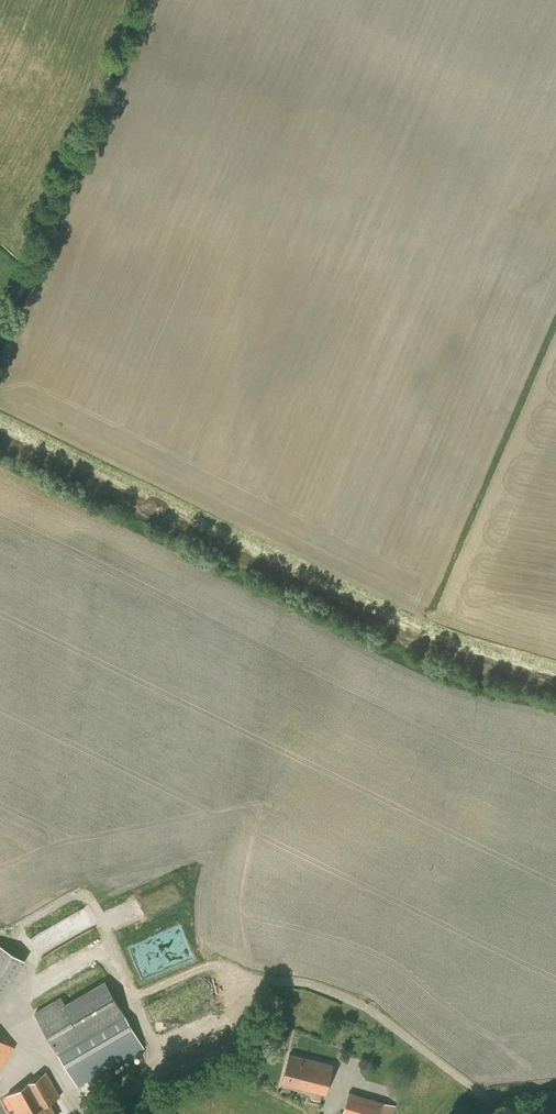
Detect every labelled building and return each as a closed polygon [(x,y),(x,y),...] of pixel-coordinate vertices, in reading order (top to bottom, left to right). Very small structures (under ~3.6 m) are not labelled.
[(26,959),(0,943),(0,1001),(26,959)] [(36,1013),(78,1086),(144,1048),(105,981),(65,1004),(61,998),(36,1013)] [(15,1046),(0,1038),(0,1072),(15,1046)] [(282,1082),(326,1094),(333,1064),(289,1053),(282,1082)] [(18,1113),(56,1113),(49,1102),(60,1095),(46,1071),(7,1094),(18,1113)] [(395,1105),(385,1102),(349,1091),(342,1113),(393,1113),(395,1105)]
